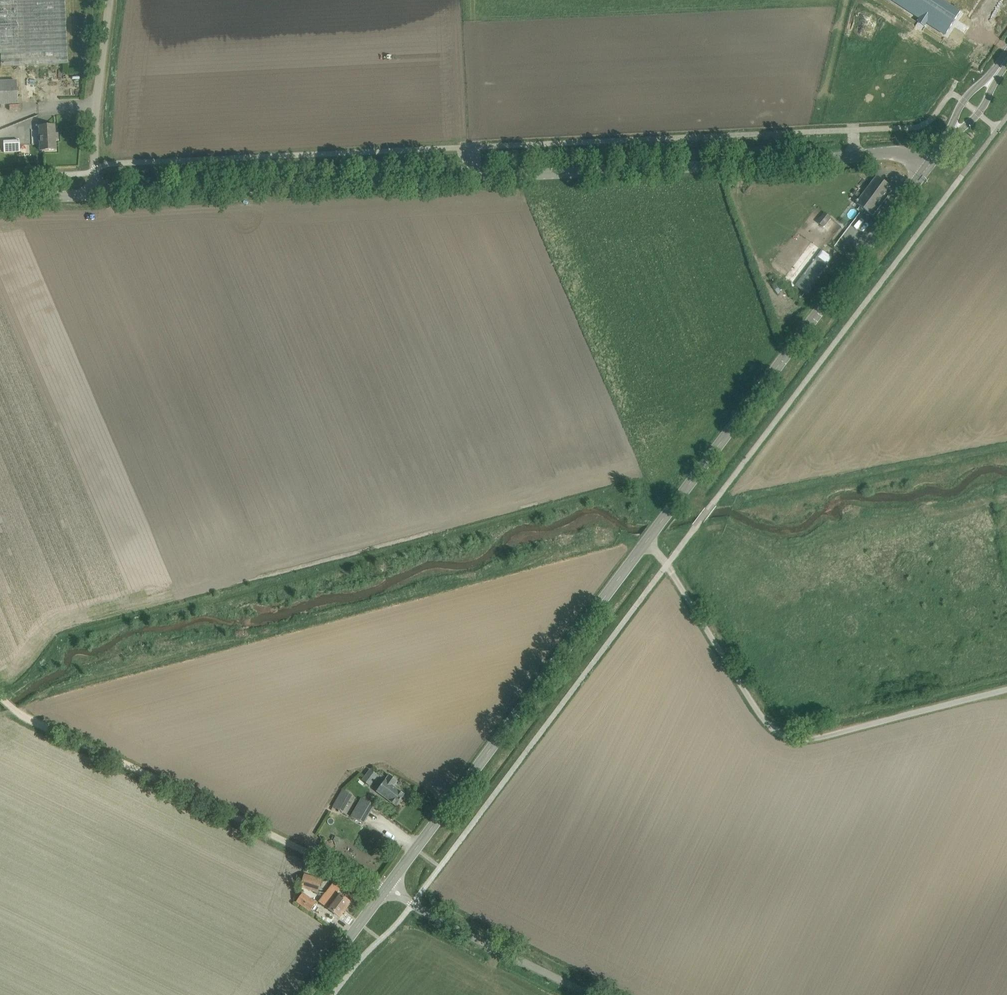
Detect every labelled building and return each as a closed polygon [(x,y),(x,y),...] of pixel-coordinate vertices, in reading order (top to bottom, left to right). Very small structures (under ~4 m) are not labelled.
[(0,54),(1,67),(68,64),(65,0),(0,0),(0,54)] [(980,0),(890,0),(945,36),(960,12),(969,18),(980,0)] [(18,105),(17,80),(0,81),(0,105),(18,105)] [(40,151),(42,150),(56,150),(55,126),(39,127),(40,151)] [(21,151),(20,140),(3,141),(3,152),(21,151)] [(877,177),(858,202),(874,214),(892,191),(889,188),(891,186),(881,179),(880,179),(877,177)] [(817,222),(820,224),(824,227),(832,218),(826,212),(817,222)] [(362,779),(370,785),(378,775),(370,769),(362,779)] [(404,795),(400,792),(393,786),(398,781),(389,774),(385,780),(377,791),(396,806),(404,795)] [(348,801),(339,797),(334,807),(342,811),(348,801)] [(362,797),(351,816),(363,824),(374,805),(362,797)] [(305,875),(302,888),(317,892),(320,879),(305,875)] [(351,903),(347,900),(338,894),(337,894),(339,890),(342,888),(331,879),(322,890),(326,893),(324,895),(329,896),(335,899),(333,901),(341,907),(345,910),(351,903)] [(302,893),(296,902),(309,911),(316,902),(302,893)] [(345,910),(341,907),(333,901),(335,899),(329,896),(324,895),(319,902),(323,904),(340,917),(345,910)]
